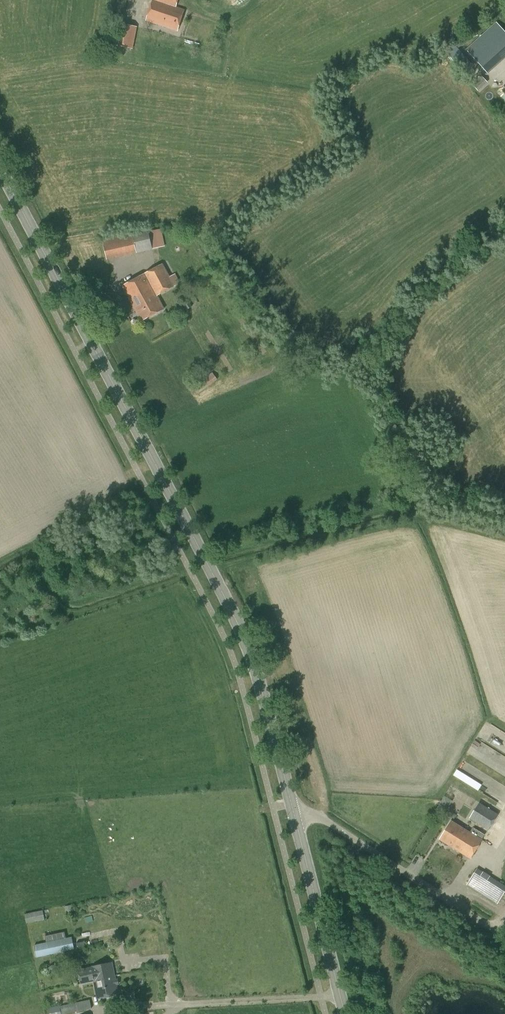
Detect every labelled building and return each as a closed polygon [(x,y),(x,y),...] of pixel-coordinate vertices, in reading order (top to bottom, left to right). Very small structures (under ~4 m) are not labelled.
[(132,0),(113,0),(111,12),(124,13),(126,1),(132,1),(132,0)] [(184,10),(176,8),(179,0),(153,0),(146,21),(177,31),(184,10)] [(133,49),(137,26),(118,23),(114,46),(133,49)] [(487,73),(504,57),(504,34),(495,23),(472,44),(476,49),(470,54),(487,73)] [(472,85),(478,91),(487,83),(481,76),(472,85)] [(107,258),(152,248),(148,230),(103,241),(107,258)] [(142,322),(165,310),(157,297),(175,287),(163,265),(123,286),(142,322)] [(187,299),(182,303),(186,310),(192,306),(187,299)] [(198,394),(217,380),(212,372),(193,386),(198,394)] [(444,797),(440,803),(448,808),(452,801),(444,797)] [(488,830),(498,815),(479,803),(470,818),(488,830)] [(466,841),(470,833),(452,821),(440,840),(453,848),(453,847),(456,842),(460,845),(458,847),(461,849),(466,841)] [(453,847),(453,848),(470,859),(470,858),(482,840),(485,835),(473,828),(470,833),(466,841),(461,849),(458,847),(460,845),(456,842),(453,847)] [(504,890),(504,887),(478,870),(468,885),(497,903),(504,890)] [(43,910),(25,913),(26,922),(45,920),(43,910)] [(45,936),(46,942),(66,938),(65,932),(45,936)] [(46,942),(34,945),(37,958),(74,949),(72,937),(66,938),(46,942)] [(119,994),(113,963),(79,970),(82,984),(94,982),(98,998),(119,994)] [(90,1000),(60,1006),(60,1005),(45,1009),(46,1013),(65,1013),(92,1008),(90,1000)]
